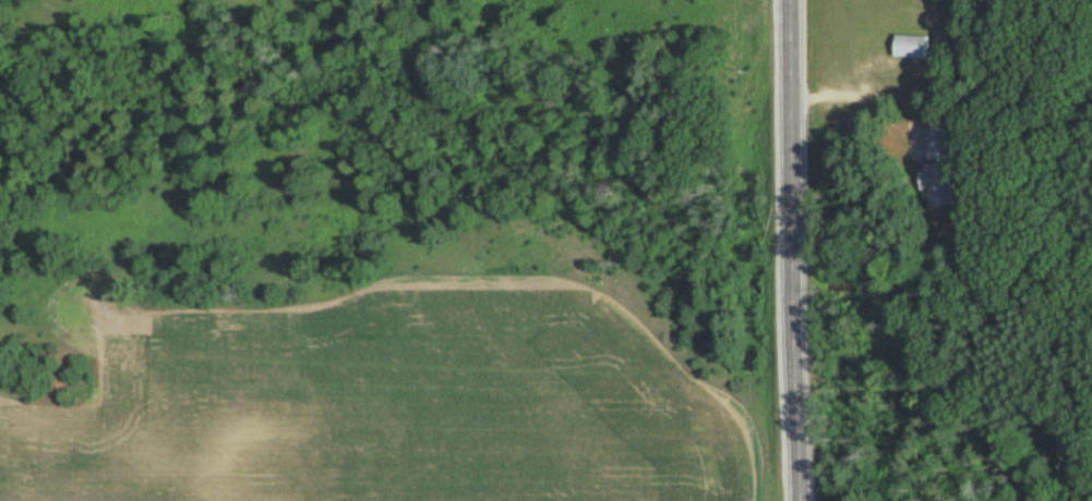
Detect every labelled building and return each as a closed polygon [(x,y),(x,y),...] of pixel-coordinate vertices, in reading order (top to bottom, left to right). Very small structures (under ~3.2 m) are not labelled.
[(929,35),(896,35),(896,57),(929,57),(929,35)] [(923,128),(928,162),(926,162),(932,209),(957,205),(946,125),(923,128)]
